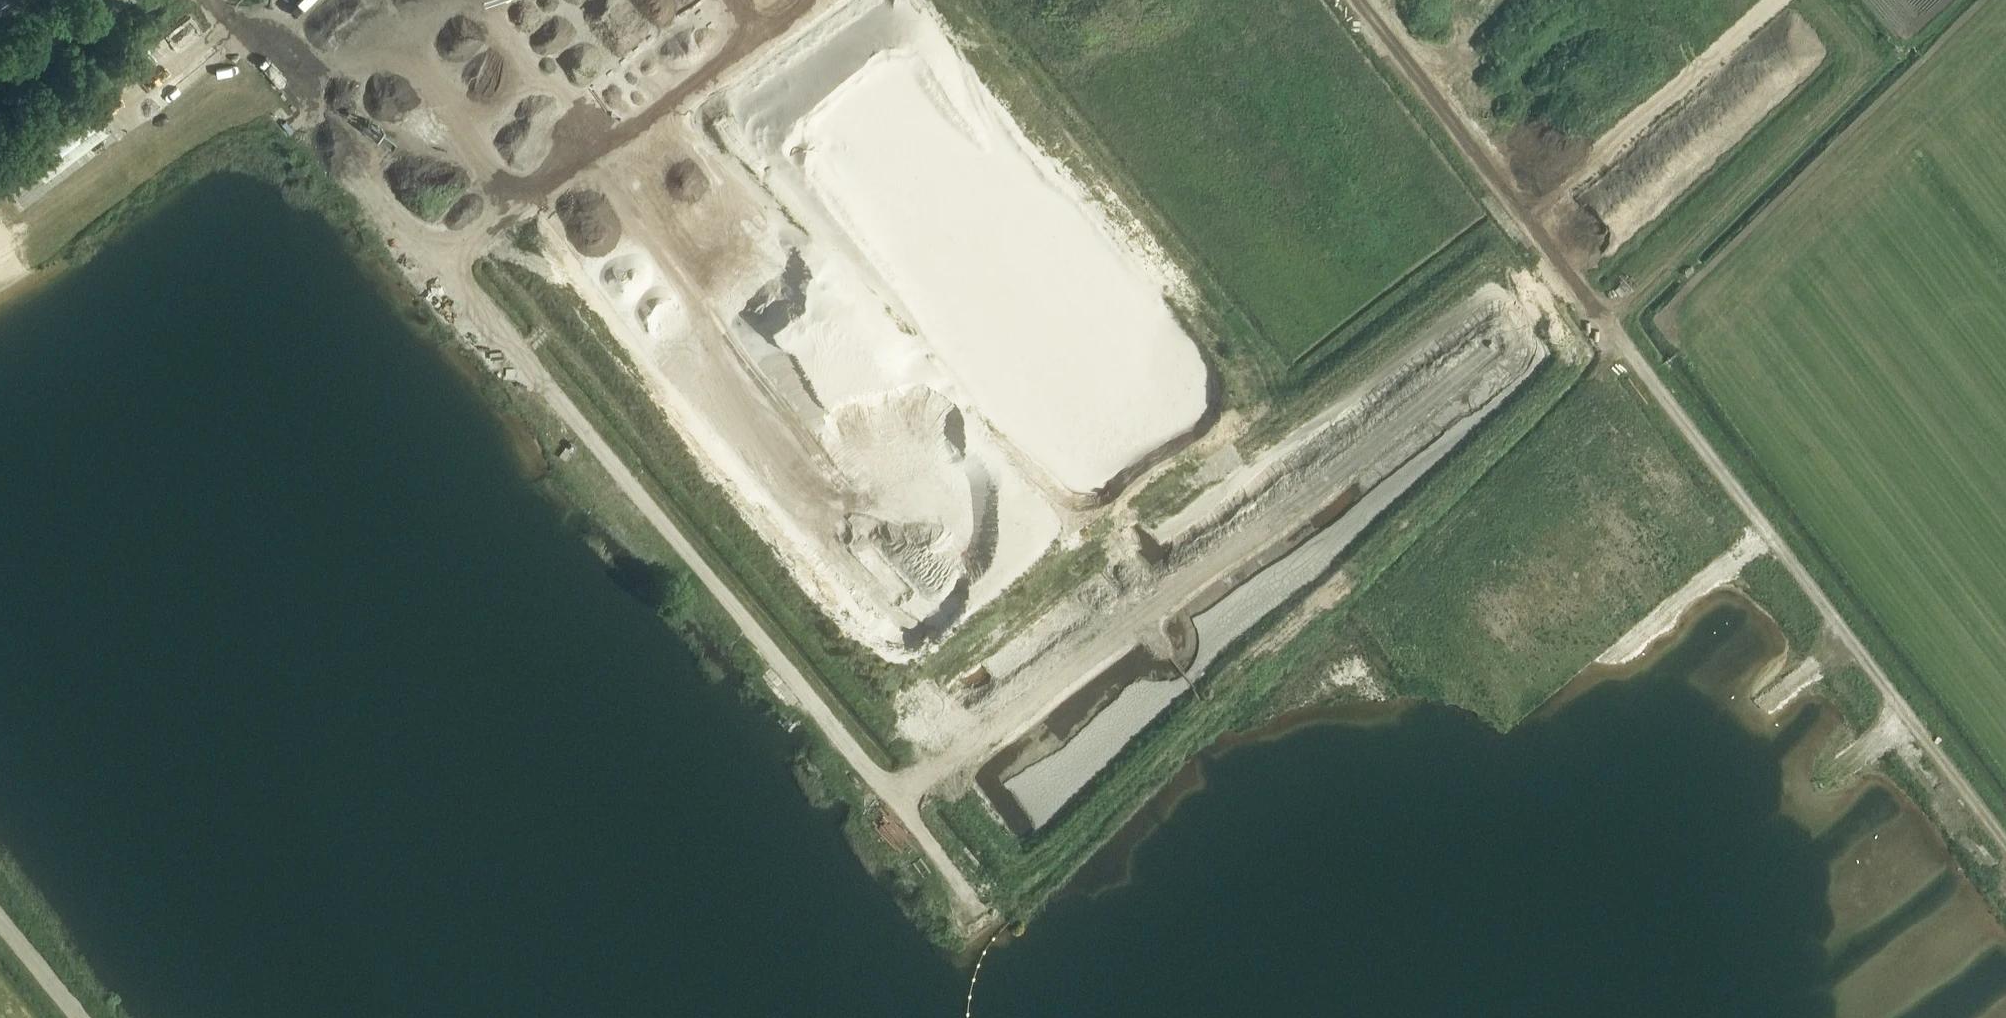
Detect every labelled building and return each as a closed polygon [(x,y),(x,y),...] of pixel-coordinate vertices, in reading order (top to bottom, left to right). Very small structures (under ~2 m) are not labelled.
[(119,79),(128,90),(159,64),(150,53),(119,79)] [(85,98),(21,146),(46,180),(110,133),(85,98)]
